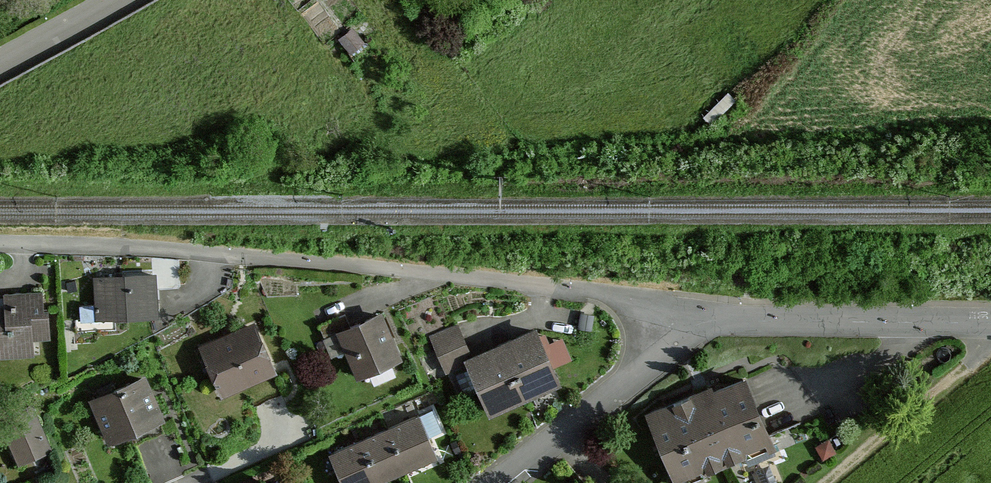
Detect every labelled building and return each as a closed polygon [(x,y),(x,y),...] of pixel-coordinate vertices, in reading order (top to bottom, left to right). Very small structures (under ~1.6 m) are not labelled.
[(157,274),(96,277),(98,320),(159,318),(157,274)] [(0,315),(0,356),(44,357),(44,292),(3,291),(3,315),(0,315)] [(384,309),(339,330),(362,379),(407,358),(384,309)] [(254,319),(199,346),(225,398),(279,372),(254,319)] [(472,358),(458,325),(429,336),(445,375),(466,366),(464,362),(472,358)] [(561,386),(536,330),(501,345),(526,402),(561,386)] [(526,402),(501,345),(472,358),(464,362),(466,366),(489,420),(526,402)] [(748,368),(648,408),(677,480),(777,440),(748,368)] [(146,373),(92,396),(113,446),(168,422),(146,373)] [(21,467),(55,451),(30,399),(0,413),(0,422),(21,467)] [(416,417),(387,430),(408,474),(437,460),(416,417)] [(359,444),(376,482),(389,482),(408,474),(387,430),(359,444)] [(329,457),(341,482),(376,482),(359,444),(329,457)]
